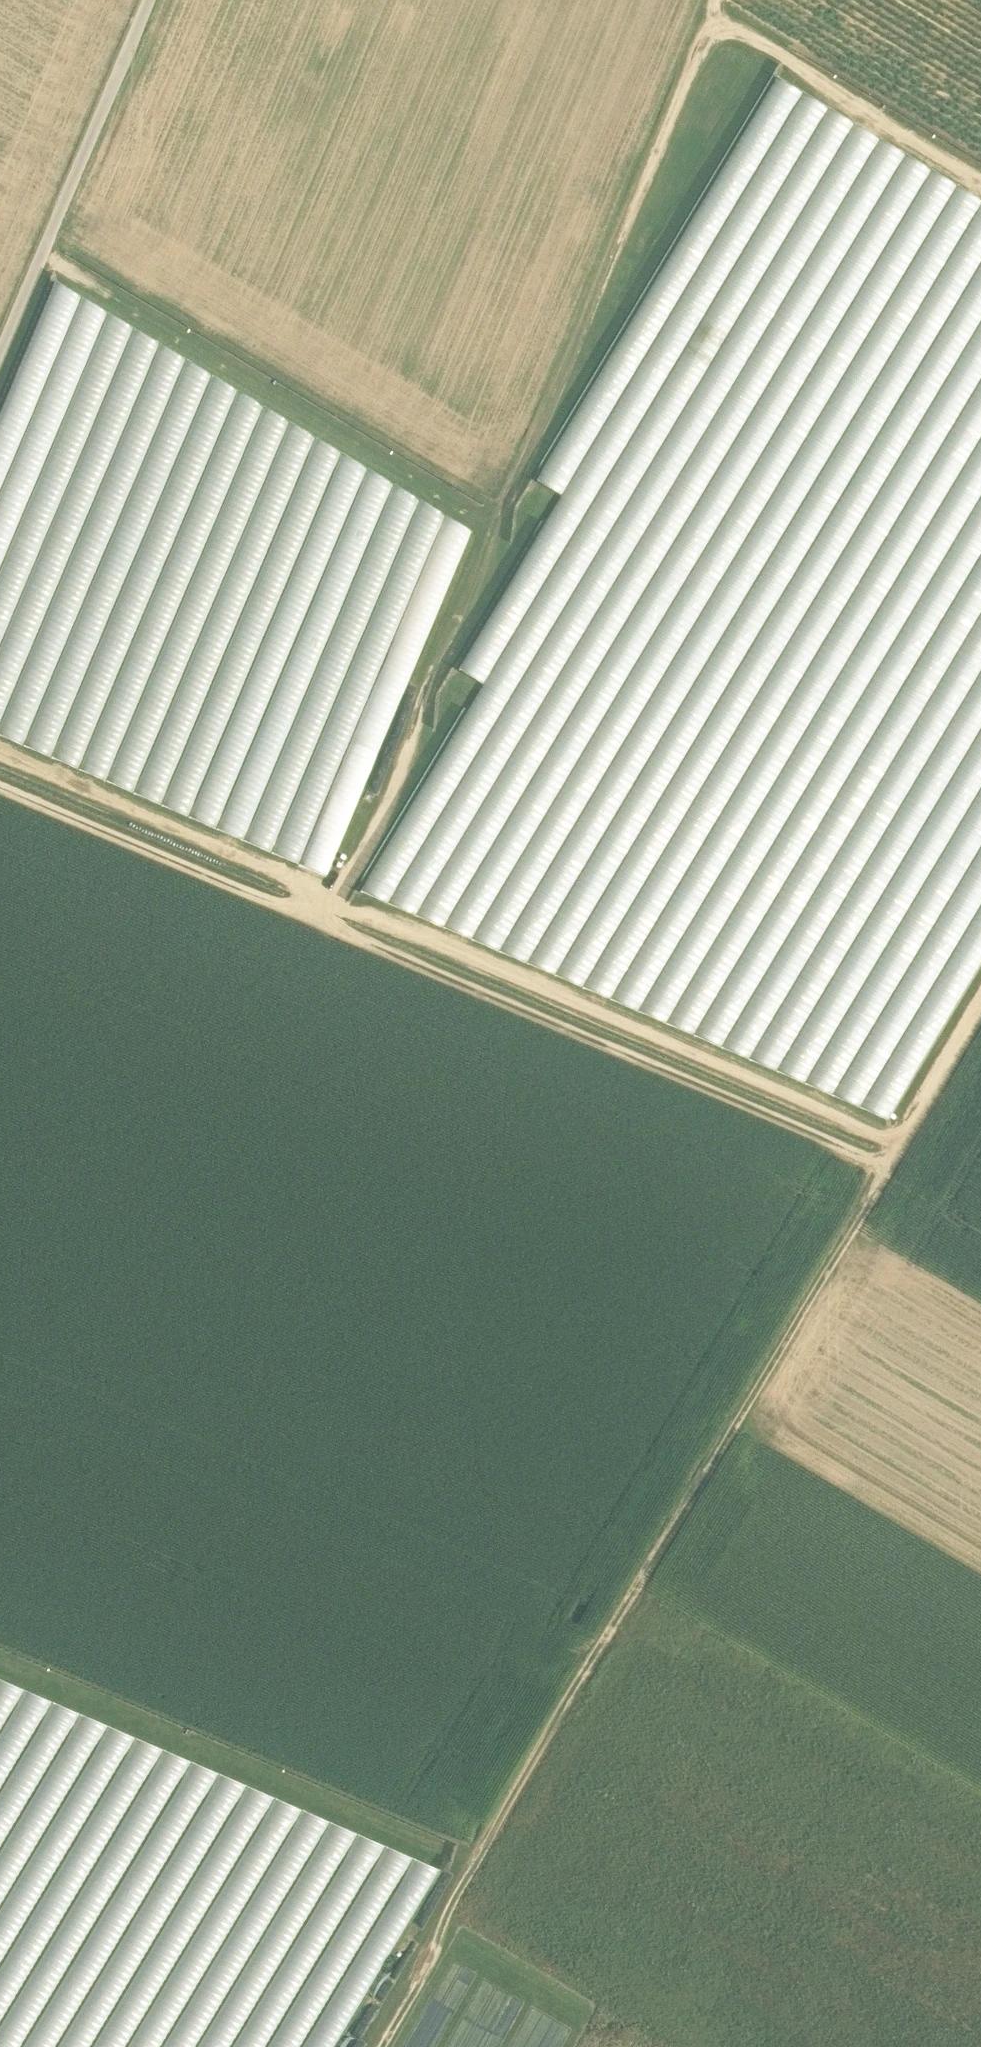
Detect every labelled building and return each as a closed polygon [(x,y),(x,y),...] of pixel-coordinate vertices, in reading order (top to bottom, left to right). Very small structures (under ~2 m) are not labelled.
[(784,63),(543,479),(567,488),(458,676),(486,689),(359,893),(884,1152),(980,992),(980,181),(784,63)] [(0,413),(0,738),(329,876),(482,521),(59,273),(0,413)] [(441,1874),(0,1682),(0,2046),(341,2046),(441,1874)]
